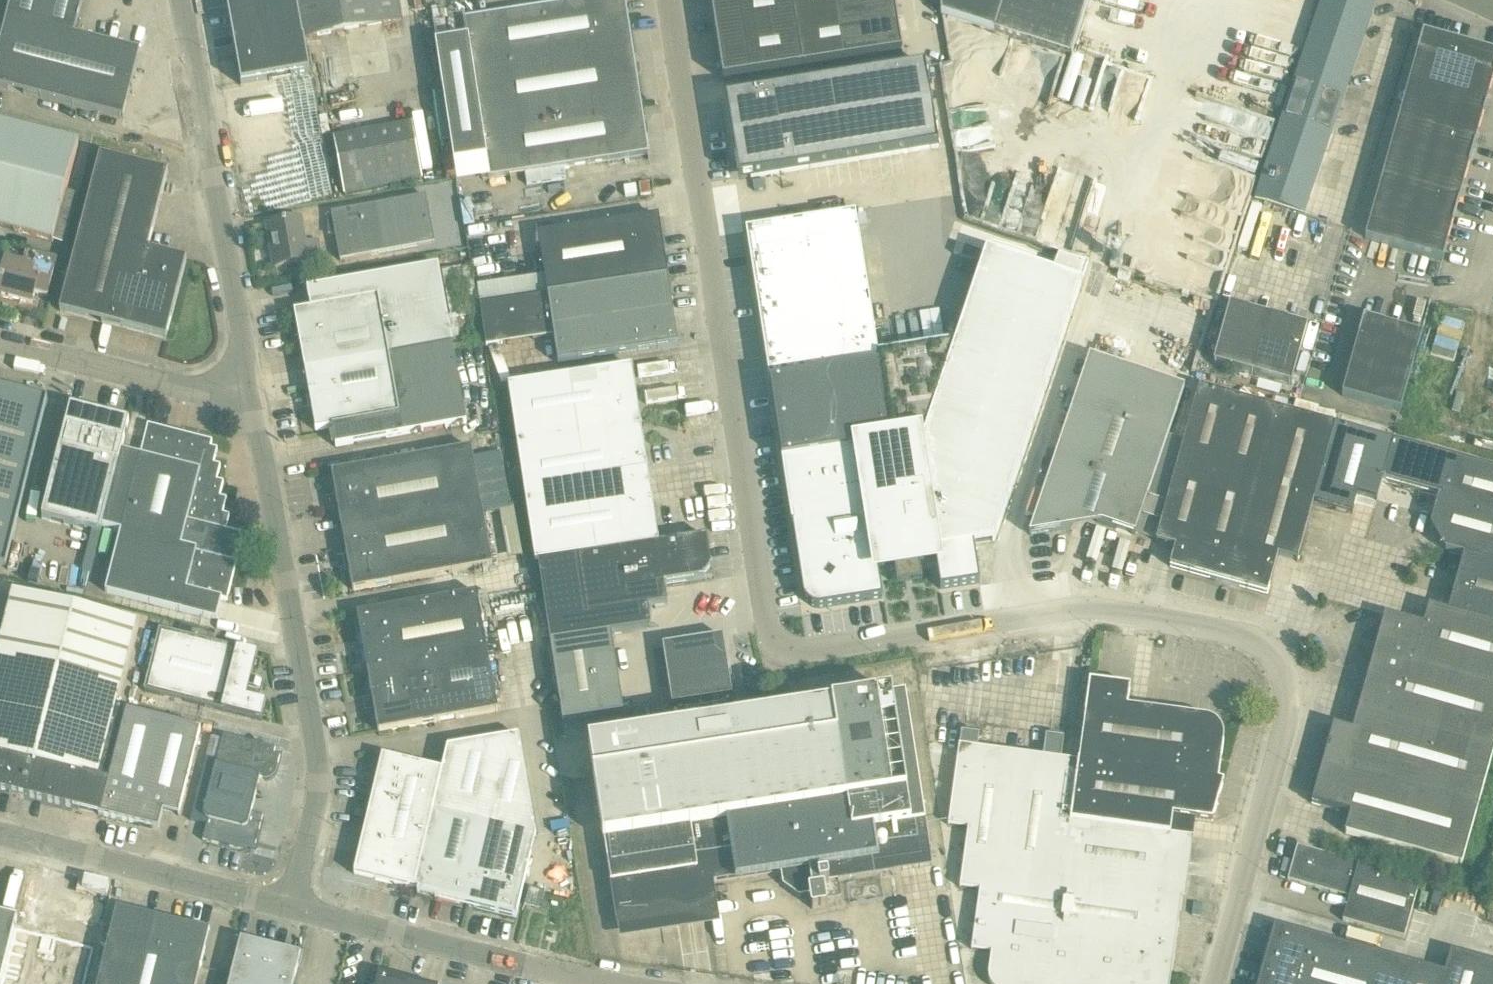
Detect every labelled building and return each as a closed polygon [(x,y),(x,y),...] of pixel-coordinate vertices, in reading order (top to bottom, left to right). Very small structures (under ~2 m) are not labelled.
[(6,20),(56,34),(40,98),(123,119),(139,55),(73,38),(82,0),(11,0),(6,20)] [(230,26),(235,50),(236,61),(241,87),(309,75),(310,74),(304,40),(303,41),(303,38),(301,27),(296,0),(226,0),(230,26)] [(301,27),(303,38),(312,37),(401,21),(398,0),(296,0),(301,27)] [(637,77),(625,0),(602,0),(465,20),(468,42),(433,47),(455,163),(486,158),(490,180),(525,174),(527,186),(567,180),(565,169),(649,156),(637,77)] [(710,2),(717,41),(796,29),(792,0),(723,0),(710,2)] [(796,29),(896,14),(894,0),(792,0),(796,29)] [(1089,0),(940,0),(941,16),(1070,58),(1089,0)] [(1288,103),(1337,119),(1376,6),(1359,0),(1323,0),(1288,103)] [(896,14),(796,29),(802,69),(902,54),(896,14)] [(0,43),(0,88),(40,98),(56,34),(6,20),(0,43)] [(796,29),(717,41),(723,81),(802,69),(796,29)] [(1475,146),(1492,80),(1492,54),(1475,49),(1476,48),(1447,40),(1447,41),(1422,34),(1416,55),(1416,56),(1397,124),(1475,146)] [(925,67),(726,99),(736,161),(739,180),(751,178),(938,148),(925,67)] [(1320,168),(1337,119),(1287,103),(1271,151),(1320,168)] [(1459,203),(1475,146),(1397,124),(1381,182),(1459,203)] [(13,128),(0,125),(0,178),(13,128)] [(343,196),(421,182),(411,127),(332,141),(343,196)] [(79,145),(13,128),(0,178),(0,230),(53,244),(79,145)] [(1303,218),(1320,168),(1271,151),(1254,201),(1303,218)] [(168,175),(157,172),(101,157),(60,314),(166,342),(187,262),(148,252),(168,175)] [(1453,224),(1459,203),(1381,182),(1365,240),(1442,261),(1452,224),(1453,224)] [(332,217),(328,218),(328,236),(335,235),(340,261),(434,244),(426,196),(331,214),(332,217)] [(475,221),(493,218),(491,206),(473,209),(475,221)] [(798,223),(746,231),(770,382),(782,460),(791,518),(792,525),(792,526),(803,593),(803,596),(804,597),(806,601),(808,604),(811,606),(815,608),(818,608),(819,608),(824,608),(882,599),(879,577),(878,570),(880,570),(894,568),(895,575),(897,586),(922,582),(919,564),(922,563),(930,562),(933,562),(936,561),(937,568),(938,579),(940,590),(958,587),(978,584),(972,545),(974,545),(994,542),(996,536),(1005,512),(1043,399),(1049,380),(1050,376),(1081,283),(1083,277),(1088,263),(1086,262),(1059,253),(1054,267),(1052,273),(1043,270),(986,251),(955,343),(953,343),(906,351),(877,355),(865,275),(855,214),(854,215),(798,223)] [(547,297),(667,278),(657,218),(537,237),(547,297)] [(317,244),(305,247),(300,221),(266,228),(274,269),(308,263),(309,269),(321,267),(317,244)] [(1093,232),(1081,227),(1074,248),(1073,251),(1086,255),(1087,252),(1093,232)] [(56,263),(38,258),(35,270),(6,262),(0,283),(0,298),(32,306),(35,295),(47,298),(56,263)] [(435,350),(452,347),(437,268),(308,292),(311,311),(294,314),(304,374),(388,358),(435,350)] [(557,366),(677,348),(667,278),(547,297),(547,298),(479,308),(485,350),(501,347),(499,334),(551,325),(557,366)] [(1252,375),(1268,317),(1229,306),(1213,364),(1252,375)] [(1307,328),(1268,317),(1252,375),(1291,386),(1307,328)] [(1341,396),(1400,413),(1421,335),(1384,325),(1385,325),(1363,319),(1341,396)] [(336,449),(466,425),(452,347),(435,350),(388,358),(399,417),(332,430),(336,449)] [(1142,518),(1149,499),(1147,498),(1183,389),(1089,357),(1028,536),(1068,530),(1073,515),(1134,536),(1140,517),(1142,518)] [(315,433),(332,430),(399,417),(388,358),(304,374),(315,433)] [(659,545),(647,467),(632,368),(508,387),(535,564),(539,563),(659,545)] [(47,401),(0,389),(0,567),(4,568),(47,401)] [(1312,505),(1334,427),(1198,389),(1166,505),(1149,499),(1142,518),(1160,524),(1155,543),(1175,549),(1169,568),(1266,595),(1277,557),(1296,562),(1312,505)] [(59,449),(41,520),(100,535),(102,527),(118,463),(121,451),(129,421),(124,419),(113,417),(70,406),(59,449)] [(118,463),(102,527),(121,531),(105,593),(180,612),(180,611),(221,621),(236,564),(237,565),(239,557),(237,545),(238,545),(237,539),(236,540),(235,533),(226,531),(230,516),(223,515),(227,500),(220,498),(224,483),(217,481),(221,466),(214,465),(216,456),(217,451),(217,450),(211,448),(212,442),(148,426),(140,456),(121,451),(118,463)] [(1382,483),(1392,443),(1334,427),(1312,505),(1351,516),(1357,496),(1376,502),(1382,483)] [(1463,557),(1492,566),(1492,471),(1392,443),(1382,483),(1438,499),(1430,527),(1443,552),(1463,557)] [(342,534),(481,510),(470,450),(331,475),(342,534)] [(353,593),(492,568),(481,510),(342,534),(353,593)] [(667,605),(665,589),(664,585),(713,578),(707,538),(659,545),(539,563),(551,644),(611,635),(611,634),(651,628),(648,608),(667,605)] [(1463,557),(1447,613),(1492,626),(1492,566),(1463,557)] [(135,624),(13,593),(0,642),(0,792),(98,817),(122,724),(111,721),(135,624)] [(368,677),(488,655),(477,596),(357,618),(368,677)] [(1447,613),(1428,608),(1423,628),(1384,617),(1352,732),(1332,727),(1311,805),(1350,816),(1344,835),(1460,868),(1492,751),(1492,626),(1447,613)] [(159,631),(151,661),(262,691),(264,686),(264,683),(251,680),(258,656),(159,631)] [(563,724),(623,715),(611,635),(551,644),(563,724)] [(671,707),(732,698),(723,638),(662,647),(671,707)] [(379,736),(498,714),(488,655),(368,677),(379,736)] [(260,702),(262,691),(151,661),(143,692),(261,722),(265,703),(260,702)] [(199,732),(125,713),(122,724),(98,817),(156,832),(161,813),(177,817),(199,732)] [(275,774),(276,773),(280,758),(273,757),(275,751),(222,737),(203,816),(203,817),(203,819),(203,821),(204,822),(205,823),(207,823),(202,843),(252,856),(262,818),(250,815),(259,781),(261,782),(264,782),(265,781),(267,781),(269,780),(271,779),(273,777),(275,775),(275,774)] [(535,837),(536,834),(518,738),(448,751),(443,774),(383,760),(355,876),(415,891),(433,814),(486,826),(534,837),(535,837)] [(466,906),(486,826),(433,814),(415,891),(418,891),(417,894),(466,906)] [(516,918),(535,837),(534,837),(486,826),(466,906),(516,918)] [(1296,846),(1286,881),(1348,899),(1341,922),(1344,923),(1351,925),(1402,939),(1409,914),(1414,898),(1419,881),(1296,846)] [(93,949),(94,949),(101,921),(103,910),(24,890),(14,928),(11,939),(10,939),(0,936),(0,983),(85,983),(93,949)] [(540,910),(544,894),(529,890),(525,907),(540,910)] [(209,932),(116,910),(98,983),(196,983),(209,932)] [(1257,983),(1441,983),(1444,975),(1344,947),(1348,936),(1341,934),(1337,945),(1273,928),(1257,983)] [(300,955),(240,940),(230,983),(293,983),(300,955)] [(1441,983),(1492,983),(1492,965),(1459,956),(1450,953),(1447,964),(1444,975),(1441,983)] [(379,975),(377,983),(416,983),(379,975)]
